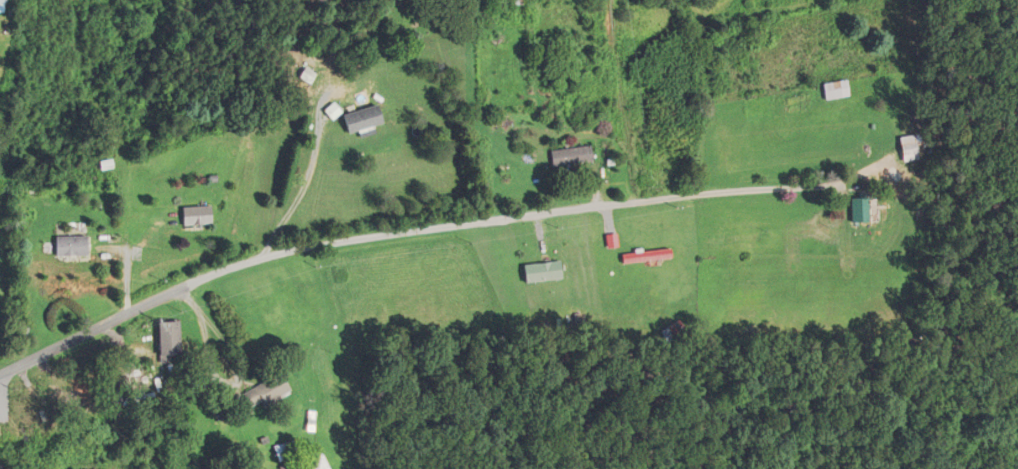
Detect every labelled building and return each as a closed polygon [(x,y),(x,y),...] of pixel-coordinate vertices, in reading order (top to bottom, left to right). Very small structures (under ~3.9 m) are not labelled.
[(8,13),(8,0),(0,0),(0,13),(8,13)] [(849,96),(846,79),(820,84),(823,100),(849,96)] [(381,124),(375,105),(342,115),(348,134),(381,124)] [(898,137),(902,162),(921,160),(917,135),(898,137)] [(542,150),(544,166),(583,162),(582,146),(542,150)] [(850,196),(850,223),(868,223),(868,196),(850,196)] [(177,226),(209,226),(209,206),(177,206),(177,226)] [(52,256),(83,256),(83,236),(52,236),(52,256)] [(665,250),(617,253),(618,263),(666,260),(665,250)] [(560,279),(558,262),(521,265),(523,283),(560,279)] [(154,322),(157,361),(177,360),(174,321),(154,322)] [(240,393),(251,412),(289,391),(278,373),(240,393)] [(24,402),(42,443),(53,438),(35,397),(24,402)] [(298,455),(293,440),(273,446),(278,462),(298,455)] [(320,446),(307,451),(311,462),(305,465),(307,468),(329,468),(320,446)]
